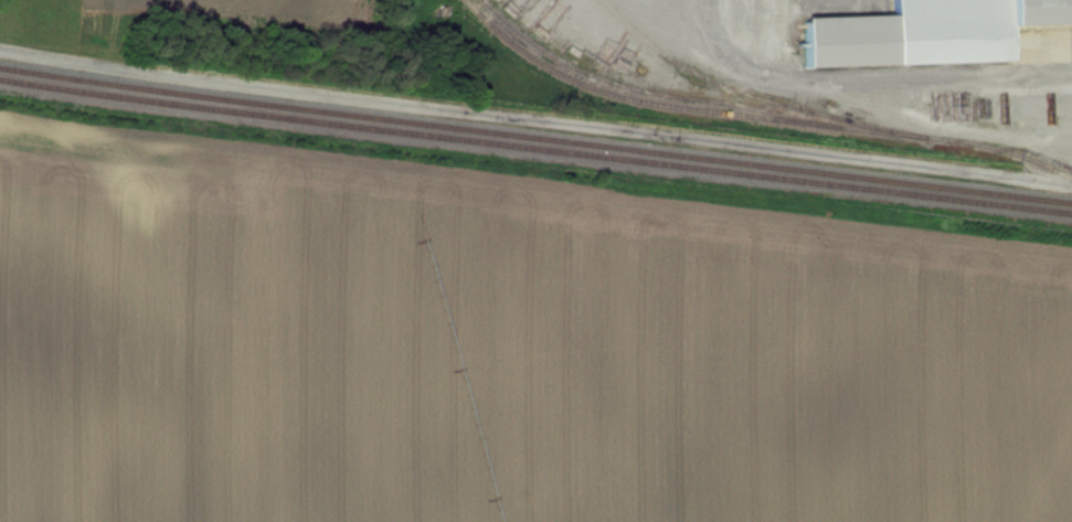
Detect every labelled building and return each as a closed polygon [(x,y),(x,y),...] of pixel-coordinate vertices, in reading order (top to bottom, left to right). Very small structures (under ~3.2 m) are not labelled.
[(811,67),(1017,61),(1016,24),(1071,22),(1071,0),(899,0),(899,15),(810,17),(811,67)]
